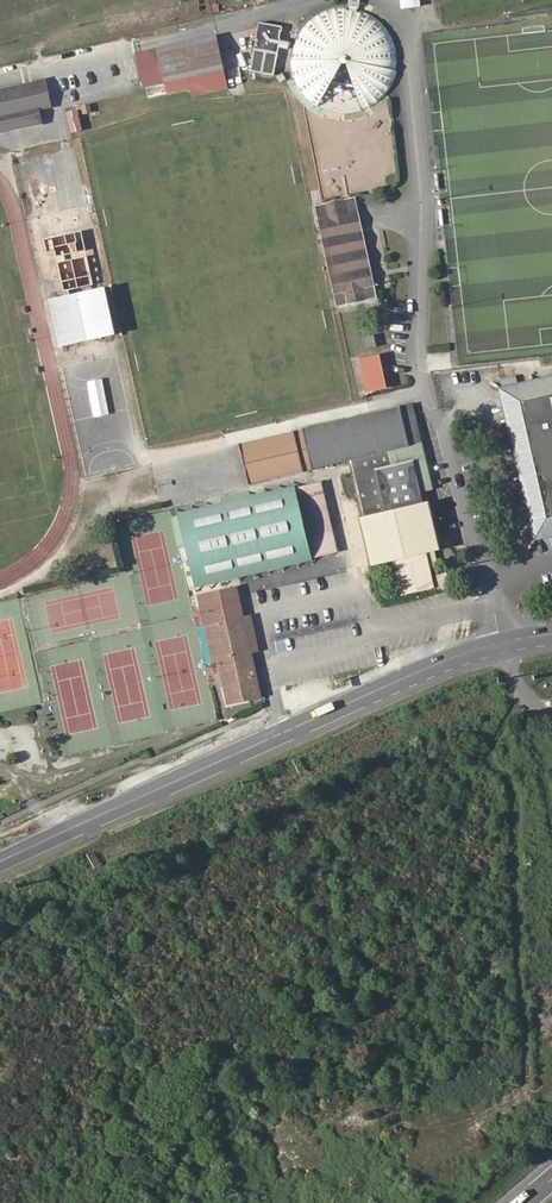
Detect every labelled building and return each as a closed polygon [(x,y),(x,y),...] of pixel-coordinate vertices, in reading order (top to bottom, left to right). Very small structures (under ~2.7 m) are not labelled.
[(369,14),(353,8),(336,8),(319,14),(304,24),(294,39),(290,57),(291,74),(299,91),(311,104),(327,112),(345,115),(362,111),(377,103),(389,90),(395,74),(397,57),(392,40),(383,25),(369,14)] [(251,73),(273,77),(278,49),(287,51),(289,43),(279,42),(282,28),(258,24),(251,73)] [(166,82),(168,92),(190,87),(188,77),(223,69),(215,37),(136,55),(144,87),(166,82)] [(192,96),(227,88),(223,69),(188,77),(190,87),(192,96)] [(0,92),(0,118),(36,110),(49,107),(43,82),(0,92)] [(39,124),(36,110),(0,118),(0,133),(39,124)] [(314,207),(322,240),(362,231),(354,198),(314,207)] [(364,290),(374,287),(362,231),(322,240),(334,296),(345,293),(348,306),(367,301),(364,290)] [(60,347),(115,334),(104,287),(49,300),(60,347)] [(365,350),(376,347),(373,335),(362,338),(365,350)] [(388,387),(381,352),(358,356),(365,391),(388,387)] [(498,388),(531,539),(551,534),(551,531),(534,535),(501,390),(551,378),(551,375),(498,388)] [(501,390),(534,535),(551,531),(551,378),(501,390)] [(419,490),(430,487),(420,443),(411,404),(238,445),(248,484),(349,460),(351,465),(374,563),(395,558),(403,592),(428,585),(420,552),(432,549),(419,490)] [(196,587),(339,552),(323,482),(179,517),(196,587)] [(263,697),(252,654),(251,650),(259,648),(252,617),(244,619),(238,596),(229,591),(202,598),(210,628),(213,627),(232,705),(263,697)] [(225,707),(232,705),(213,627),(210,628),(202,598),(199,599),(225,707)]
